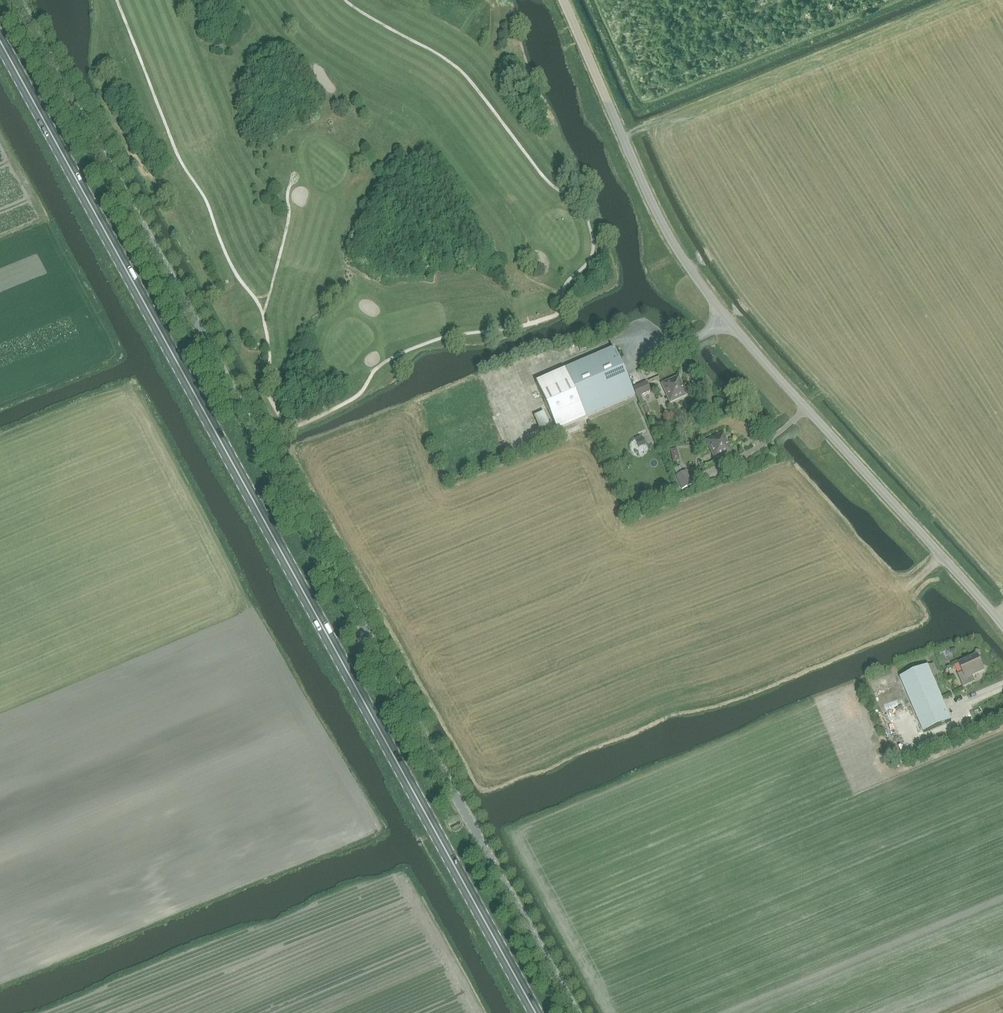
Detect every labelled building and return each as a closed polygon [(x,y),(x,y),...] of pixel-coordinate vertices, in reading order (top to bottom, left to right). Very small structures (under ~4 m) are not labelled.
[(564,370),(564,371),(536,383),(556,429),(585,417),(585,418),(634,396),(613,349),(564,370)] [(670,403),(686,396),(678,377),(662,385),(670,403)] [(633,388),(637,397),(650,391),(646,382),(633,388)] [(651,425),(643,428),(646,437),(653,435),(651,425)] [(715,460),(731,452),(723,434),(707,441),(715,460)] [(687,472),(677,476),(682,489),(692,485),(687,472)] [(963,674),(958,676),(964,689),(976,684),(973,677),(985,672),(977,657),(959,665),(963,674)] [(953,723),(928,668),(901,681),(926,735),(953,723)]
